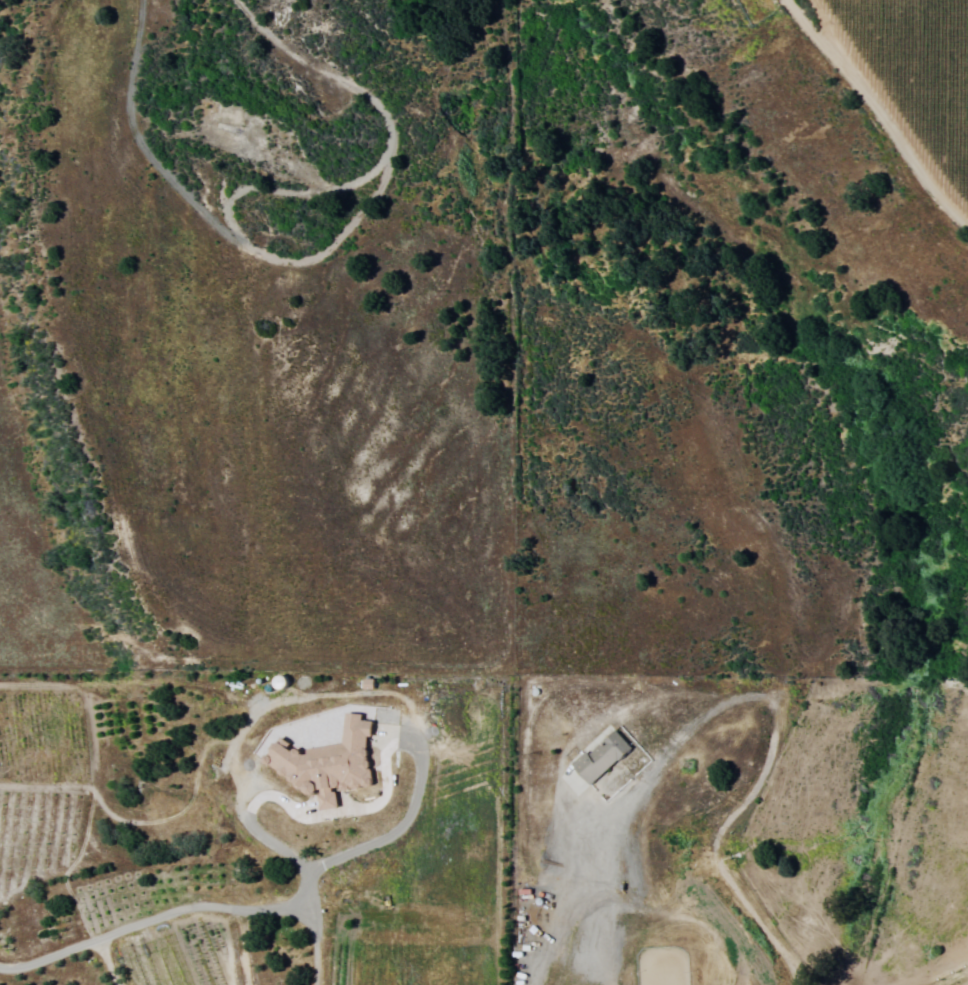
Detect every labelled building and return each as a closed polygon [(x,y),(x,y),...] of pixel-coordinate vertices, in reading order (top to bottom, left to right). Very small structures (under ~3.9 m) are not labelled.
[(262,758),(263,766),(300,787),(294,788),(302,793),(317,791),(314,796),(316,809),(335,807),(333,793),(326,789),(335,787),(338,790),(370,786),(367,762),(361,759),(365,753),(363,741),(369,731),(368,720),(359,721),(357,712),(339,715),(342,743),(305,747),(301,754),(291,749),(286,749),(285,742),(275,736),(262,758)] [(570,767),(587,785),(628,746),(611,728),(570,767)]
